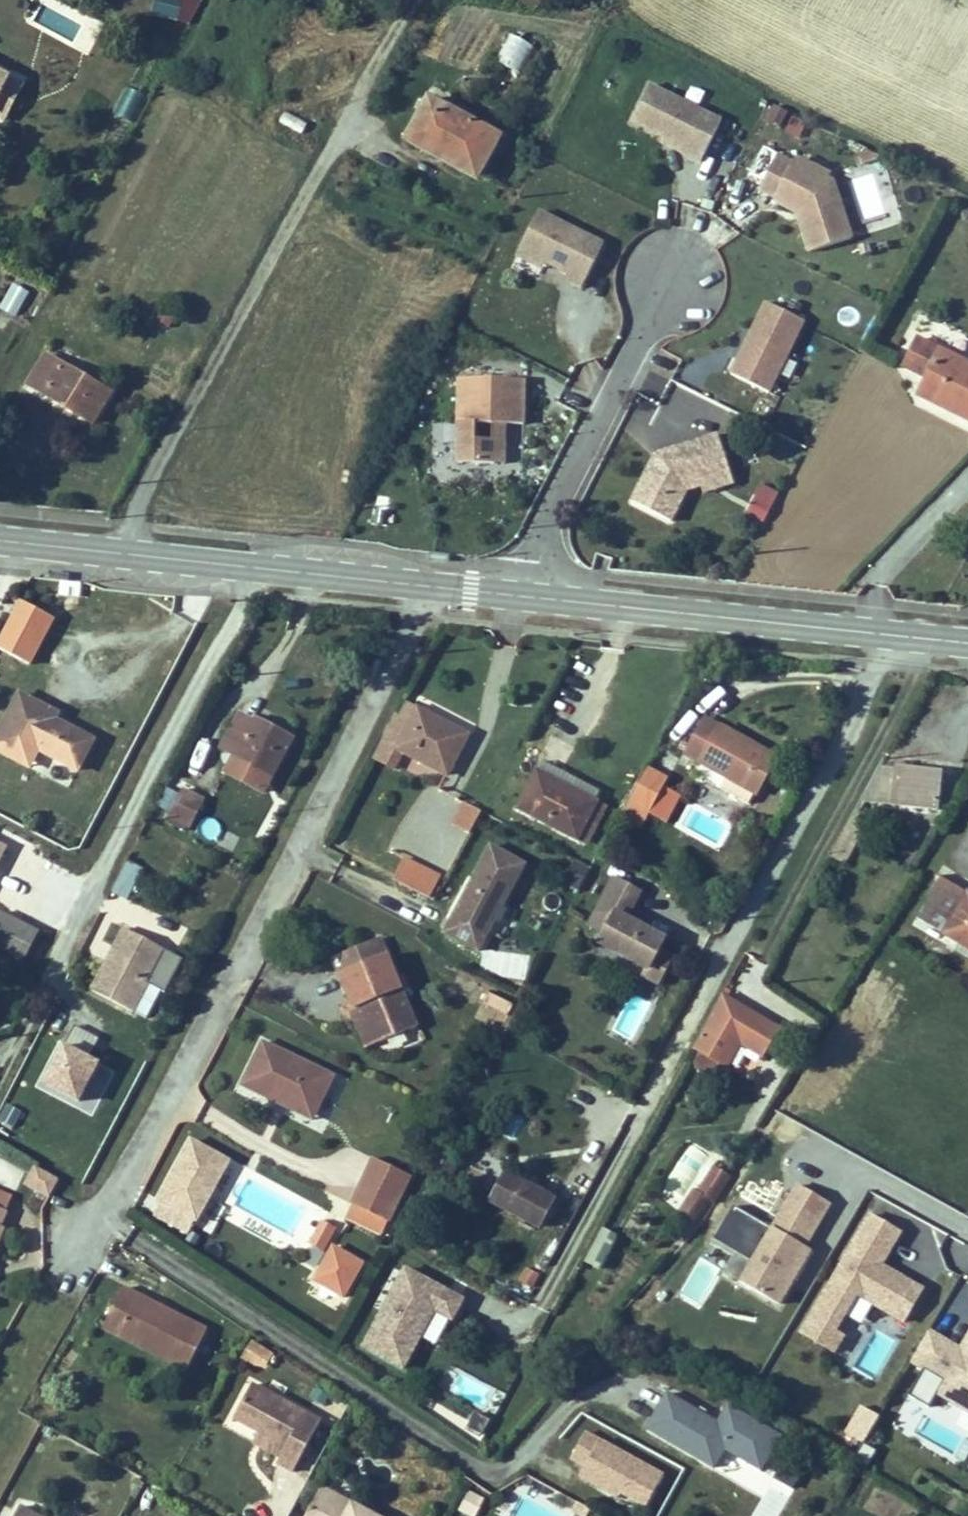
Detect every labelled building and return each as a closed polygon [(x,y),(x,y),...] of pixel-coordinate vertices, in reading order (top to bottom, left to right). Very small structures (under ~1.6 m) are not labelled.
[(154,17),(196,22),(198,0),(156,0),(154,17)] [(495,59),(519,73),(535,46),(511,32),(495,59)] [(3,117),(22,83),(0,70),(0,116),(3,117)] [(22,83),(3,117),(16,124),(35,90),(22,83)] [(698,160),(718,119),(647,83),(629,119),(663,135),(684,145),(681,151),(698,160)] [(128,86),(115,113),(131,121),(144,94),(128,86)] [(505,145),(435,106),(411,147),(440,164),(441,161),(482,184),(505,145)] [(776,125),(783,113),(771,106),(764,118),(776,125)] [(801,137),(808,122),(791,114),(784,130),(801,137)] [(684,145),(663,135),(660,141),(681,151),(684,145)] [(833,205),(826,183),(807,173),(809,167),(806,161),(798,156),(792,158),(787,162),(774,155),(758,187),(773,194),(776,200),(795,210),(802,208),(804,215),(797,217),(807,249),(850,236),(840,203),(833,205)] [(828,177),(827,171),(806,161),(809,167),(807,173),(826,183),(833,205),(840,203),(832,179),(828,177)] [(804,215),(802,208),(795,210),(797,217),(804,215)] [(604,241),(539,209),(520,248),(546,260),(571,272),(567,279),(582,286),(604,241)] [(546,260),(520,248),(517,254),(543,267),(546,260)] [(0,305),(0,309),(17,318),(31,292),(13,282),(0,305)] [(729,371),(766,389),(802,317),(764,299),(729,371)] [(905,367),(928,379),(920,397),(944,409),(948,401),(956,406),(953,414),(967,422),(967,364),(920,339),(905,367)] [(103,409),(37,366),(19,397),(84,438),(103,409)] [(524,422),(525,377),(459,376),(458,461),(495,461),(505,453),(505,429),(501,429),(501,422),(506,422),(524,422)] [(956,406),(948,401),(944,409),(953,414),(956,406)] [(699,475),(728,465),(718,432),(670,447),(673,455),(665,457),(655,452),(631,499),(670,519),(686,489),(701,484),(702,484),(699,475)] [(673,455),(670,447),(655,452),(665,457),(673,455)] [(504,462),(505,453),(495,461),(504,462)] [(733,481),(728,465),(699,475),(702,484),(701,484),(703,491),(733,481)] [(764,523),(780,492),(760,482),(744,513),(764,523)] [(0,636),(0,649),(34,665),(57,616),(18,598),(0,636)] [(27,692),(47,703),(42,712),(55,718),(60,709),(65,712),(69,705),(30,685),(27,692)] [(27,692),(1,741),(31,757),(41,739),(46,741),(90,765),(106,734),(65,712),(60,709),(55,718),(42,712),(47,703),(27,692)] [(484,726),(436,699),(412,741),(460,769),(484,726)] [(264,721),(248,712),(229,744),(280,773),(301,736),(267,716),(264,721)] [(786,754),(716,717),(697,753),(767,791),(786,754)] [(37,760),(42,749),(46,741),(41,739),(31,757),(37,760)] [(901,766),(887,766),(871,796),(897,799),(898,803),(940,806),(945,767),(903,763),(901,766)] [(608,798),(548,767),(529,803),(589,835),(608,798)] [(655,828),(680,781),(655,767),(630,815),(655,828)] [(210,799),(186,786),(170,814),(194,827),(210,799)] [(462,802),(452,825),(472,833),(481,810),(462,802)] [(8,843),(0,840),(0,861),(8,843)] [(533,870),(499,852),(453,938),(487,957),(533,870)] [(564,883),(582,889),(591,865),(573,859),(564,883)] [(450,879),(415,860),(403,882),(439,901),(450,879)] [(130,903),(146,871),(129,862),(112,893),(130,903)] [(963,939),(967,941),(967,887),(943,873),(919,914),(963,939)] [(652,893),(624,879),(606,916),(621,924),(617,932),(611,945),(659,969),(670,949),(676,938),(639,919),(652,893)] [(12,911),(0,934),(0,937),(34,955),(47,929),(12,911)] [(621,924),(606,916),(602,924),(617,932),(621,924)] [(105,971),(92,994),(134,1016),(150,986),(168,954),(126,932),(118,947),(124,950),(111,975),(105,971)] [(967,953),(967,941),(963,939),(958,947),(967,953)] [(111,975),(124,950),(118,947),(105,971),(111,975)] [(683,956),(670,949),(659,969),(656,975),(669,983),(683,956)] [(168,954),(150,986),(157,990),(175,957),(168,954)] [(363,1010),(371,1007),(386,1044),(424,1029),(396,955),(348,973),(363,1010)] [(692,1053),(725,1071),(738,1048),(766,1063),(782,1032),(722,999),(692,1053)] [(386,1044),(371,1007),(363,1010),(358,1012),(371,1050),(386,1044)] [(80,1105),(103,1062),(64,1042),(42,1085),(80,1105)] [(250,1092),(283,1109),(288,1100),(325,1119),(344,1085),(273,1049),(250,1092)] [(320,1128),(325,1119),(288,1100),(283,1109),(320,1128)] [(730,1173),(713,1164),(717,1155),(687,1139),(658,1191),(706,1217),(730,1173)] [(166,1210),(201,1231),(234,1174),(199,1153),(166,1210)] [(24,1169),(0,1159),(0,1182),(16,1189),(24,1169)] [(47,1199),(59,1180),(35,1165),(23,1184),(47,1199)] [(382,1167),(369,1194),(407,1212),(419,1186),(382,1167)] [(571,1201),(521,1172),(504,1201),(553,1227),(571,1201)] [(796,1183),(774,1227),(735,1207),(715,1246),(740,1259),(730,1278),(782,1305),(835,1202),(796,1183)] [(369,1194),(361,1212),(398,1231),(407,1212),(369,1194)] [(905,1231),(866,1211),(802,1335),(834,1352),(861,1300),(908,1324),(927,1287),(886,1266),(905,1231)] [(586,1261),(602,1269),(619,1234),(603,1226),(586,1261)] [(330,1266),(342,1244),(328,1236),(316,1258),(330,1266)] [(351,1313),(372,1278),(341,1259),(320,1295),(351,1313)] [(685,1296),(703,1303),(717,1267),(699,1260),(685,1296)] [(413,1382),(443,1320),(464,1330),(475,1309),(413,1278),(372,1362),(413,1382)] [(126,1294),(114,1318),(128,1324),(119,1341),(188,1378),(209,1338),(126,1294)] [(106,1334),(119,1341),(128,1324),(114,1318),(106,1334)] [(963,1346),(929,1329),(911,1363),(925,1370),(912,1395),(931,1404),(936,1395),(967,1412),(967,1335),(963,1346)] [(267,1369),(275,1350),(251,1340),(243,1359),(267,1369)] [(259,1385),(238,1418),(260,1431),(268,1436),(269,1442),(289,1453),(284,1460),(280,1466),(295,1475),(326,1426),(259,1385)] [(844,1435),(864,1446),(881,1415),(861,1404),(844,1435)] [(731,1434),(681,1406),(662,1441),(729,1477),(739,1460),(775,1480),(794,1445),(742,1416),(731,1434)] [(260,1431),(253,1442),(284,1460),(289,1453),(269,1442),(268,1436),(260,1431)] [(676,1484),(598,1439),(582,1466),(597,1474),(591,1484),(623,1502),(626,1496),(659,1515),(676,1484)] [(327,1485),(307,1515),(377,1515),(327,1485)] [(459,1510),(471,1515),(477,1515),(486,1498),(469,1490),(459,1510)] [(27,1494),(15,1515),(66,1515),(27,1494)]
